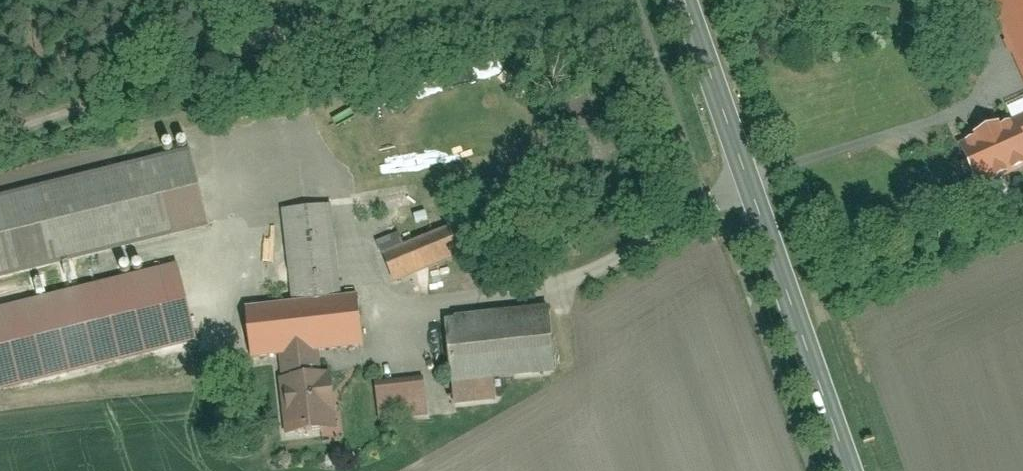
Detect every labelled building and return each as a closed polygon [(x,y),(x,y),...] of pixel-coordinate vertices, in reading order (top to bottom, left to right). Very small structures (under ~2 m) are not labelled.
[(1022,75),(1022,0),(992,0),(1022,75)] [(978,196),(1022,178),(1022,139),(1017,123),(958,146),(978,196)] [(212,232),(193,151),(0,198),(0,283),(212,232)] [(294,306),(344,301),(333,204),(284,210),(294,306)] [(366,268),(377,294),(474,253),(463,227),(366,268)] [(0,311),(0,399),(199,350),(178,267),(0,311)] [(247,313),(252,363),(365,352),(360,302),(247,313)] [(446,322),(453,388),(558,378),(552,311),(446,322)] [(330,356),(280,361),(287,439),(337,435),(330,356)] [(426,381),(376,385),(379,422),(429,418),(426,381)]
